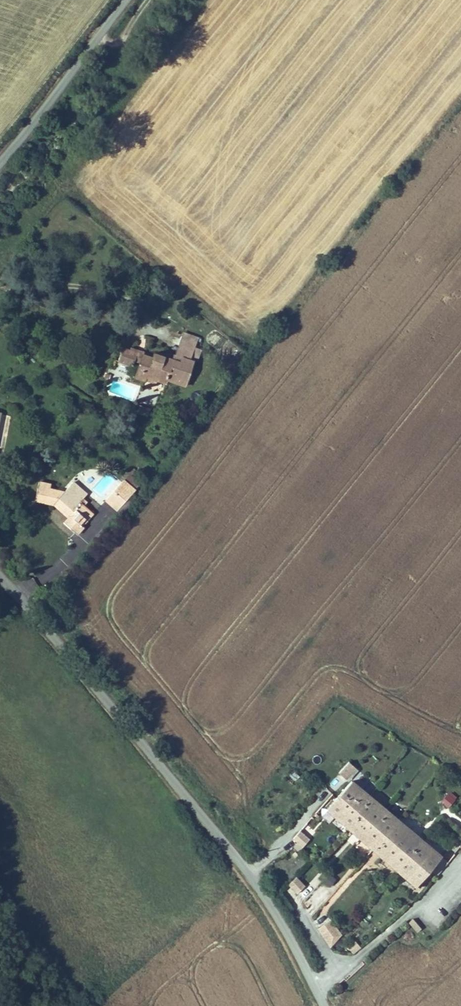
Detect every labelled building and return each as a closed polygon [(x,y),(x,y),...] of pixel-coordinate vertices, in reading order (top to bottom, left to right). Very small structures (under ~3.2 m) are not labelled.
[(176,332),(169,356),(176,359),(178,353),(185,355),(191,336),(176,332)] [(134,351),(118,346),(117,347),(114,358),(130,363),(131,358),(134,351)] [(134,351),(131,358),(138,360),(141,352),(134,351)] [(141,352),(138,360),(133,375),(140,377),(141,373),(153,377),(154,373),(165,376),(166,372),(186,377),(188,370),(181,368),(185,355),(178,353),(176,359),(169,356),(149,351),(148,354),(141,352)] [(188,370),(192,357),(185,355),(181,368),(188,370)] [(120,364),(116,370),(125,375),(129,369),(120,364)] [(184,382),(186,377),(166,372),(165,376),(184,382)] [(107,490),(119,501),(140,476),(129,466),(107,490)] [(66,486),(64,486),(46,481),(48,476),(35,473),(32,489),(54,494),(69,507),(66,511),(61,516),(76,529),(83,521),(82,520),(78,516),(83,509),(88,513),(94,506),(88,500),(90,495),(85,491),(79,498),(66,486)] [(32,489),(30,495),(52,500),(66,511),(69,507),(54,494),(32,489)] [(78,516),(82,520),(88,513),(83,509),(78,516)] [(33,577),(23,581),(28,593),(38,588),(33,577)] [(409,888),(440,861),(358,772),(328,798),(409,888)] [(334,791),(342,785),(336,779),(329,785),(334,791)] [(440,802),(448,809),(457,799),(450,791),(440,802)] [(299,831),(291,843),(301,851),(310,838),(299,831)] [(330,889),(336,880),(328,874),(322,883),(330,889)] [(296,877),(288,885),(297,895),(305,887),(296,877)] [(330,947),(343,936),(330,919),(316,930),(330,947)] [(413,919),(408,923),(416,933),(421,929),(413,919)]
